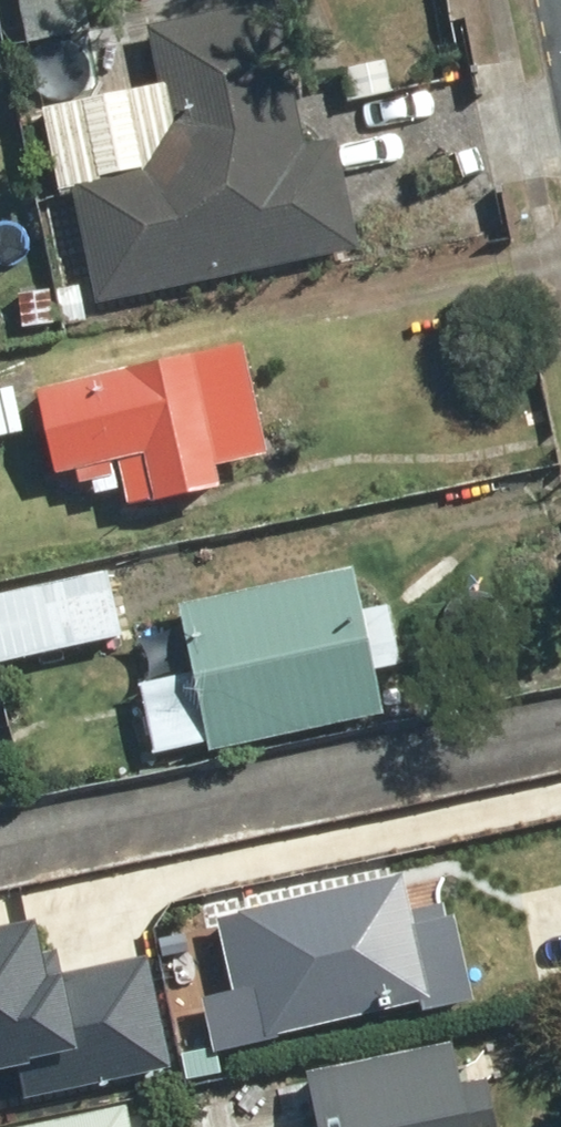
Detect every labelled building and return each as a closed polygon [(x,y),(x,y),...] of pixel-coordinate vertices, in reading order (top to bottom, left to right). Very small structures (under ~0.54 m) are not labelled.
[(28,46),(90,38),(85,0),(21,0),(28,46)] [(102,299),(481,210),(452,84),(346,109),(320,0),(281,0),(153,30),(165,81),(46,109),(64,188),(75,185),(102,299)] [(242,344),(37,396),(58,478),(116,463),(129,513),(219,490),(215,473),(271,458),(242,344)] [(30,454),(18,386),(0,389),(0,459),(30,454)] [(385,718),(354,570),(180,605),(195,674),(141,685),(154,750),(213,738),(216,753),(385,718)] [(125,637),(113,574),(0,596),(0,661),(125,637)] [(401,876),(219,922),(238,993),(214,1000),(228,1055),(429,1003),(430,1011),(477,999),(453,908),(412,919),(401,876)] [(172,1073),(148,956),(61,974),(51,922),(0,932),(0,1107),(172,1073)] [(456,1046),(308,1073),(318,1126),(502,1126),(491,1073),(462,1079),(456,1046)] [(145,1090),(0,1124),(0,1126),(153,1126),(145,1090)]
